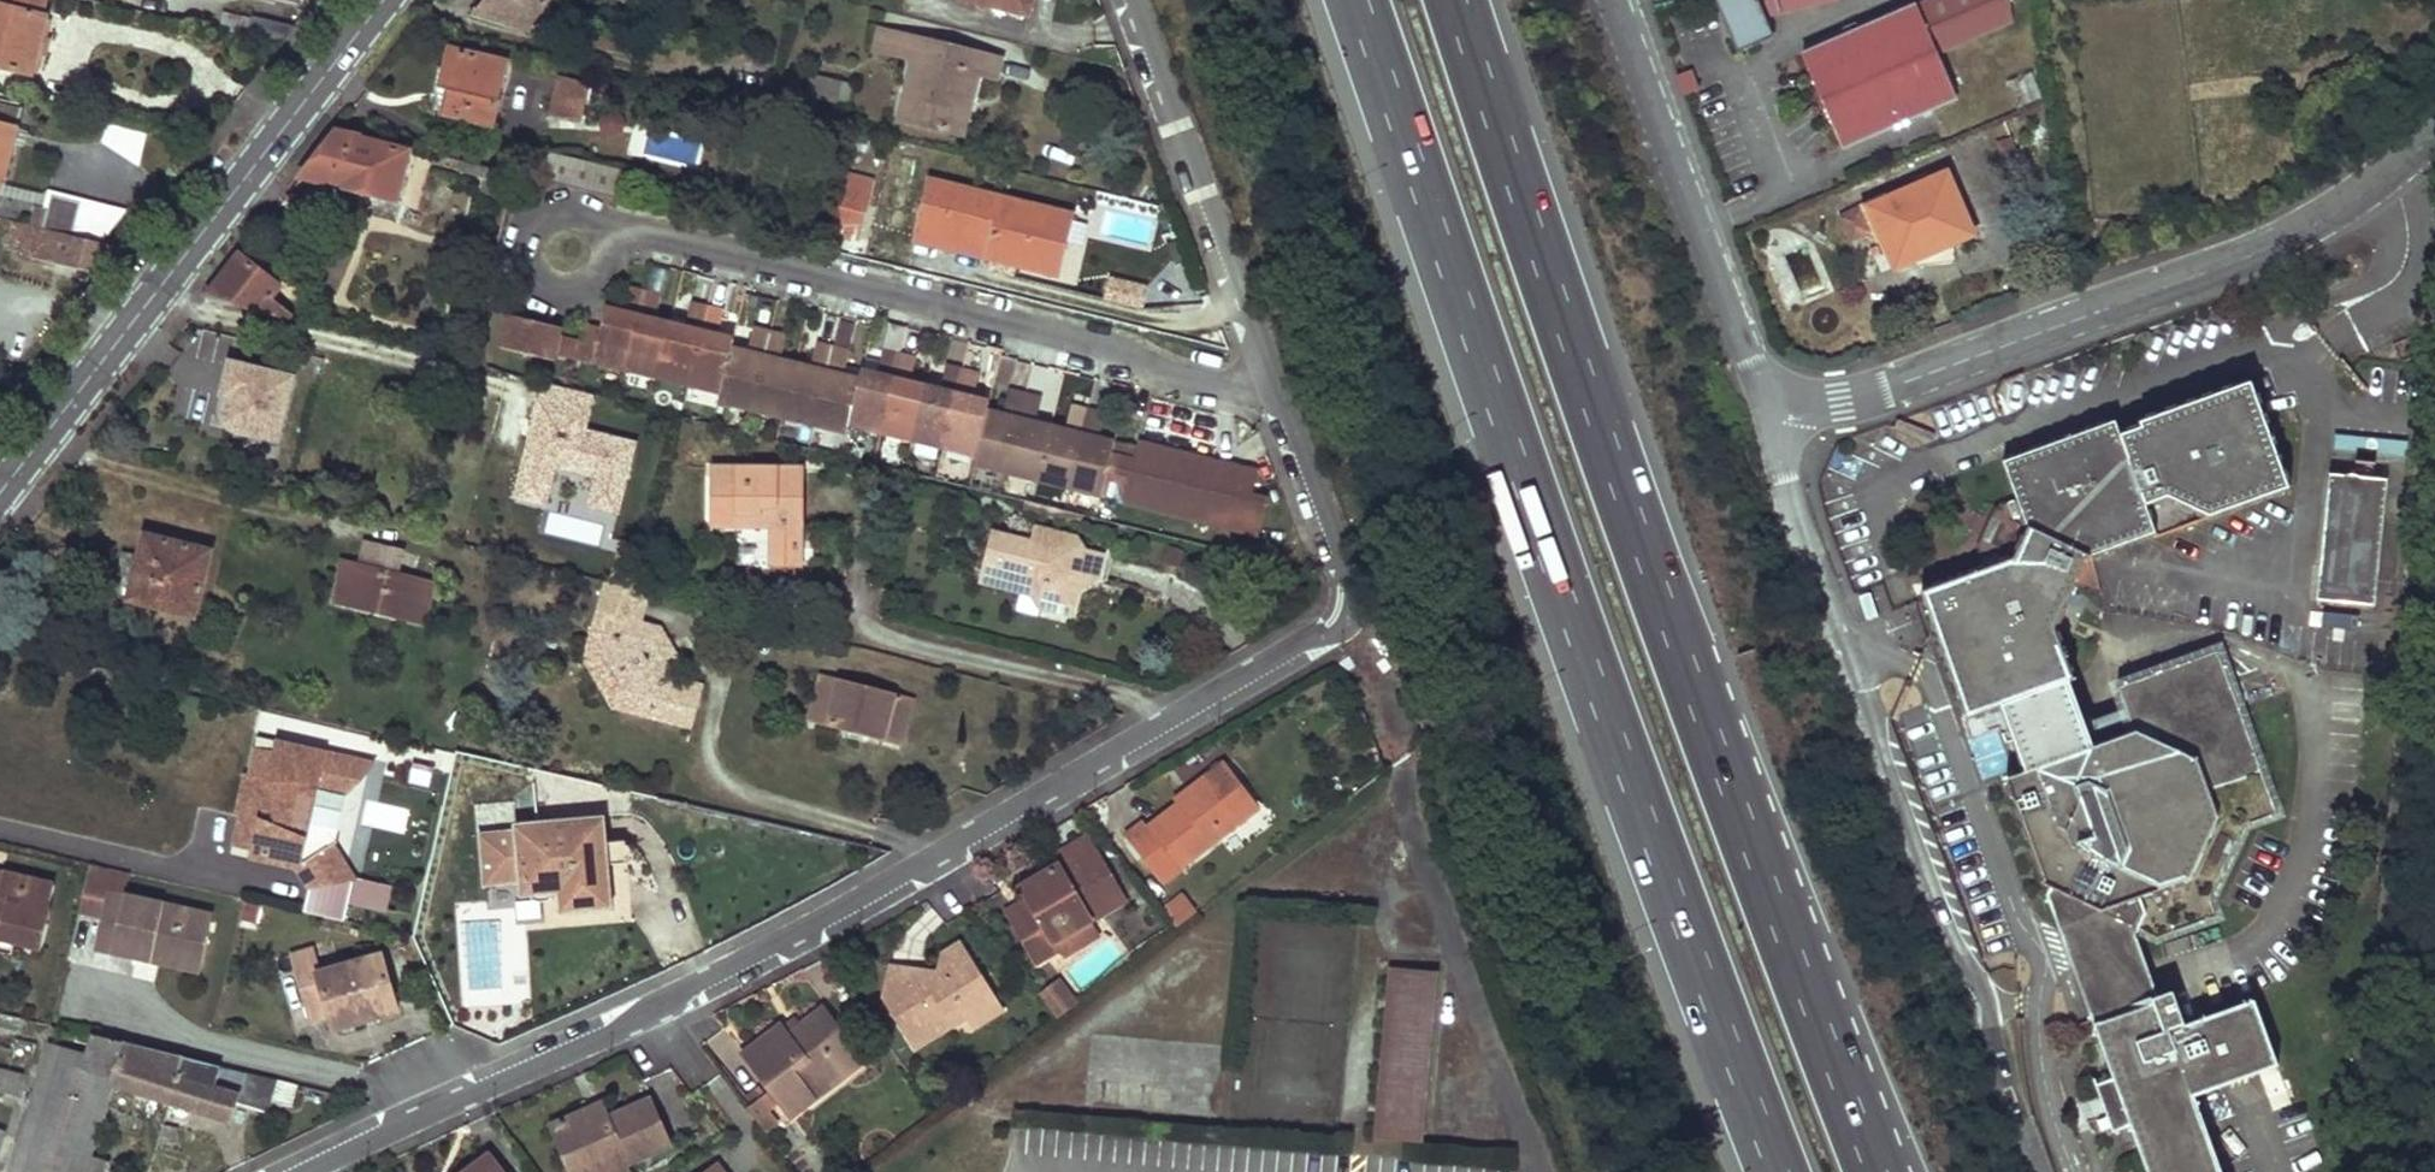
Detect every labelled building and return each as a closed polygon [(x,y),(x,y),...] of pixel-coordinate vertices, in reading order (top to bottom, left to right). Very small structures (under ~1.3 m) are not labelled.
[(46,17),(44,17),(48,0),(0,0),(0,68),(32,76),(46,17)] [(470,16),(535,35),(537,27),(530,26),(550,0),(483,0),(470,16)] [(958,0),(995,9),(996,4),(1005,6),(1010,12),(1029,17),(1033,0),(958,0)] [(1716,13),(1733,52),(1764,40),(1748,0),(1716,13)] [(1838,2),(1837,0),(1768,0),(1773,19),(1838,2)] [(1797,55),(1837,148),(1951,98),(1932,54),(2008,21),(2004,0),(1922,0),(1911,5),(1797,55)] [(221,30),(247,36),(252,20),(225,14),(221,30)] [(252,20),(247,36),(281,44),(294,28),(252,18),(252,20)] [(900,34),(880,29),(874,51),(895,56),(900,34)] [(900,34),(895,56),(915,61),(901,121),(958,135),(967,99),(973,101),(979,75),(997,80),(1002,60),(900,34)] [(492,127),(507,65),(450,51),(441,88),(449,90),(443,116),(492,127)] [(2004,84),(2015,110),(2042,99),(2032,72),(2004,84)] [(1679,97),(1697,92),(1692,73),(1674,78),(1679,97)] [(813,77),(808,97),(838,103),(842,83),(813,77)] [(559,78),(550,113),(583,122),(591,87),(559,78)] [(973,101),(967,99),(958,135),(964,136),(973,101)] [(4,186),(5,186),(19,127),(17,127),(21,110),(0,105),(0,200),(4,186)] [(396,202),(408,152),(360,139),(362,136),(339,130),(302,178),(396,202)] [(544,153),(538,176),(567,183),(573,160),(544,153)] [(573,160),(567,183),(623,197),(629,174),(573,160)] [(845,174),(830,233),(857,239),(872,181),(845,174)] [(1943,174),(1864,208),(1890,269),(1967,236),(1958,214),(1960,213),(1943,174)] [(1058,275),(1072,216),(930,181),(917,233),(990,251),(988,258),(1058,275)] [(7,185),(2,203),(36,212),(33,221),(111,241),(119,214),(7,185)] [(11,221),(4,249),(102,272),(120,248),(11,221)] [(990,251),(917,233),(916,241),(988,258),(990,251)] [(240,256),(234,263),(271,291),(255,312),(289,321),(291,316),(270,302),(281,287),(240,256)] [(255,312),(271,291),(234,263),(206,300),(255,312)] [(1106,301),(1143,308),(1147,286),(1110,279),(1106,301)] [(601,331),(594,363),(626,371),(645,293),(629,289),(625,302),(622,313),(607,309),(601,331)] [(645,293),(626,371),(657,378),(670,324),(656,321),(662,297),(645,293)] [(670,324),(657,378),(689,386),(707,309),(691,304),(685,328),(670,324)] [(707,309),(689,386),(721,393),(732,349),(734,340),(719,337),(724,312),(707,309)] [(554,362),(562,328),(508,316),(500,349),(554,362)] [(594,363),(601,331),(583,327),(583,328),(576,358),(594,363)] [(732,349),(721,393),(719,402),(751,410),(770,333),(753,329),(748,353),(732,349)] [(770,333),(751,410),(783,418),(796,365),(781,361),(786,337),(770,333)] [(796,365),(783,418),(814,426),(833,348),(817,344),(811,368),(796,365)] [(833,348),(814,426),(847,434),(849,425),(860,380),(844,376),(849,352),(833,348)] [(862,371),(860,380),(849,425),(881,433),(900,356),(883,351),(877,376),(862,371)] [(900,356),(881,433),(913,441),(926,387),(910,384),(916,359),(900,356)] [(230,363),(224,386),(230,387),(227,399),(224,413),(224,416),(224,418),(224,421),(225,424),(225,425),(227,427),(228,428),(230,430),(232,431),(233,432),(235,432),(278,443),(294,379),(230,363)] [(926,387),(913,441),(944,448),(963,371),(946,367),(940,391),(926,387)] [(963,371),(944,448),(977,456),(987,412),(989,403),(973,399),(979,375),(963,371)] [(1981,569),(1916,591),(1963,719),(1998,706),(2022,771),(2002,778),(2039,884),(2127,925),(2154,937),(2213,915),(2206,897),(2237,827),(2274,813),(2234,707),(2214,650),(2111,687),(2128,733),(2087,747),(2063,682),(2069,679),(2050,626),(2081,557),(2088,555),(2150,533),(2140,505),(2161,498),(2205,517),(2284,488),(2246,382),(2135,422),(2137,425),(2115,434),(2110,421),(1999,461),(2012,496),(1991,504),(1973,546),(1981,569)] [(619,518),(635,442),(586,432),(593,395),(536,383),(511,502),(547,510),(555,473),(590,480),(584,510),(619,518)] [(230,387),(224,386),(221,397),(227,399),(230,387)] [(1009,392),(1003,415),(987,412),(977,456),(974,465),(1006,473),(1026,396),(1009,392)] [(1026,396),(1006,473),(1038,481),(1051,427),(1036,423),(1042,400),(1026,396)] [(1069,489),(1088,411),(1071,407),(1065,431),(1051,427),(1038,481),(1069,489)] [(1088,411),(1069,489),(1102,497),(1107,473),(1112,455),(1115,443),(1098,439),(1104,415),(1088,411)] [(1136,461),(1138,448),(1115,443),(1112,455),(1136,461)] [(1131,479),(1125,503),(1258,535),(1266,500),(1251,497),(1257,473),(1239,469),(1238,474),(1214,469),(1216,463),(1140,444),(1138,448),(1136,461),(1112,455),(1107,473),(1131,479)] [(1239,469),(1216,463),(1214,469),(1238,474),(1239,469)] [(712,469),(711,524),(773,525),(772,549),(801,550),(801,525),(804,525),(805,469),(712,469)] [(2387,483),(2328,477),(2316,604),(2376,609),(2387,483)] [(2149,529),(2170,531),(2172,513),(2152,511),(2149,529)] [(1071,615),(1078,585),(1067,582),(1070,571),(1081,575),(1098,579),(1103,557),(1075,550),(1078,540),(1038,529),(1034,544),(994,534),(984,577),(1005,582),(1003,588),(1022,592),(1052,600),(1050,610),(1071,615)] [(145,537),(130,601),(194,617),(210,552),(145,537)] [(801,550),(772,549),(772,566),(801,566),(801,550)] [(342,563),(333,601),(351,605),(360,567),(342,563)] [(360,567),(351,605),(407,619),(416,580),(360,567)] [(1081,575),(1070,571),(1067,582),(1078,585),(1081,575)] [(1005,582),(984,577),(982,582),(1003,588),(1005,582)] [(434,585),(416,580),(407,619),(425,623),(434,585)] [(691,730),(701,693),(695,683),(674,678),(673,678),(654,672),(637,642),(642,623),(650,593),(605,582),(586,655),(600,659),(621,696),(617,711),(691,730)] [(1052,600),(1022,592),(1017,612),(1048,620),(1050,610),(1052,600)] [(642,623),(637,642),(654,672),(673,678),(678,658),(661,628),(642,623)] [(600,659),(586,655),(617,711),(621,696),(600,659)] [(839,680),(820,675),(808,722),(827,727),(839,680)] [(902,746),(913,699),(839,680),(827,727),(902,746)] [(2001,736),(1973,744),(1982,778),(2010,770),(2001,736)] [(277,745),(257,741),(255,753),(274,757),(277,745)] [(338,845),(329,831),(320,836),(310,842),(307,837),(327,791),(338,795),(353,802),(373,767),(277,745),(274,757),(255,753),(249,778),(258,780),(249,819),(240,818),(234,845),(254,849),(253,858),(298,868),(310,888),(304,913),(344,923),(354,881),(333,848),(338,845)] [(1260,809),(1225,762),(1208,775),(1212,780),(1179,807),(1149,829),(1179,869),(1260,809)] [(1208,775),(1174,801),(1179,807),(1212,780),(1208,775)] [(258,780),(249,778),(240,818),(249,819),(258,780)] [(338,795),(327,791),(307,837),(310,842),(320,836),(338,795)] [(516,826),(516,831),(481,835),(485,884),(521,881),(523,895),(561,894),(563,912),(611,908),(608,866),(606,843),(603,819),(516,826)] [(1088,838),(1054,858),(1059,867),(1062,872),(1096,852),(1088,838)] [(606,843),(608,866),(627,863),(625,841),(606,843)] [(254,849),(234,845),(232,854),(253,858),(254,849)] [(1033,909),(1013,922),(1037,963),(1059,950),(1055,942),(1124,902),(1096,852),(1062,872),(1059,867),(1021,889),(1027,899),(1033,909)] [(79,912),(102,918),(95,948),(112,952),(125,897),(130,874),(90,866),(79,912)] [(9,946),(11,939),(14,940),(13,943),(42,950),(48,925),(45,924),(55,886),(3,874),(1,886),(0,885),(0,944),(9,946)] [(2145,970),(2127,925),(2039,884),(2072,974),(2092,1026),(2149,1005),(2148,999),(2155,996),(2145,970)] [(1182,893),(1157,910),(1172,931),(1197,913),(1182,893)] [(203,961),(213,916),(125,897),(112,952),(151,961),(154,950),(203,961)] [(1006,911),(1013,922),(1033,909),(1027,899),(1006,911)] [(255,932),(261,907),(244,904),(238,928),(255,932)] [(0,944),(0,953),(10,956),(13,943),(14,940),(11,939),(9,946),(0,944)] [(893,1002),(891,1013),(915,1051),(948,1030),(950,1021),(945,1012),(961,1002),(970,1016),(972,1018),(986,1021),(1004,1010),(983,976),(971,973),(974,962),(962,943),(944,955),(940,974),(939,979),(930,984),(921,983),(923,971),(891,966),(883,999),(893,1002)] [(200,972),(203,961),(154,950),(151,961),(200,972)] [(396,1004),(383,957),(320,975),(313,952),(293,957),(312,1022),(330,1016),(335,1032),(367,1022),(364,1013),(396,1004)] [(983,976),(974,962),(971,973),(983,976)] [(1417,1141),(1433,972),(1389,969),(1375,1136),(1417,1141)] [(940,974),(923,971),(921,983),(930,984),(939,979),(940,974)] [(1055,1021),(1078,1005),(1060,979),(1037,995),(1055,1021)] [(2149,1005),(2092,1026),(2111,1075),(2091,1084),(2107,1131),(2127,1123),(2145,1171),(2220,1171),(2191,1096),(2270,1066),(2250,1000),(2182,1025),(2169,991),(2155,996),(2148,999),(2149,1005)] [(888,1001),(883,999),(891,1013),(893,1002),(888,1001)] [(950,1021),(948,1030),(970,1016),(961,1002),(945,1012),(950,1021)] [(396,1004),(364,1013),(367,1022),(399,1013),(396,1004)] [(744,1055),(792,1118),(814,1100),(809,1093),(838,1071),(827,1056),(847,1041),(823,1010),(800,1027),(788,1036),(783,1030),(781,1027),(744,1055)] [(21,1033),(24,1020),(0,1014),(0,1028),(21,1033)] [(800,1027),(795,1021),(783,1030),(788,1036),(800,1027)] [(86,1055),(51,1171),(106,1171),(109,1163),(85,1156),(106,1087),(112,1085),(170,1103),(183,1059),(184,1058),(92,1034),(86,1055)] [(809,1093),(814,1100),(864,1063),(847,1041),(827,1056),(838,1071),(809,1093)] [(86,1055),(50,1045),(12,1171),(51,1171),(86,1055)] [(183,1059),(170,1103),(230,1122),(236,1104),(267,1113),(271,1100),(287,1104),(292,1084),(276,1080),(223,1067),(222,1070),(183,1059)] [(22,1074),(0,1070),(0,1095),(16,1098),(22,1074)] [(760,1087),(745,1098),(752,1106),(766,1096),(760,1087)] [(603,1110),(598,1113),(595,1107),(551,1126),(571,1171),(619,1151),(626,1165),(669,1146),(649,1101),(607,1120),(603,1110)] [(174,1146),(177,1129),(163,1126),(158,1141),(174,1146)] [(1010,1156),(1032,1161),(1035,1150),(1054,1155),(1059,1136),(1017,1126),(1010,1156)] [(1129,1143),(1135,1164),(1156,1158),(1149,1137),(1129,1143)] [(571,1171),(625,1171),(628,1171),(626,1165),(619,1151),(571,1171)] [(488,1156),(467,1171),(500,1171),(488,1156)]
